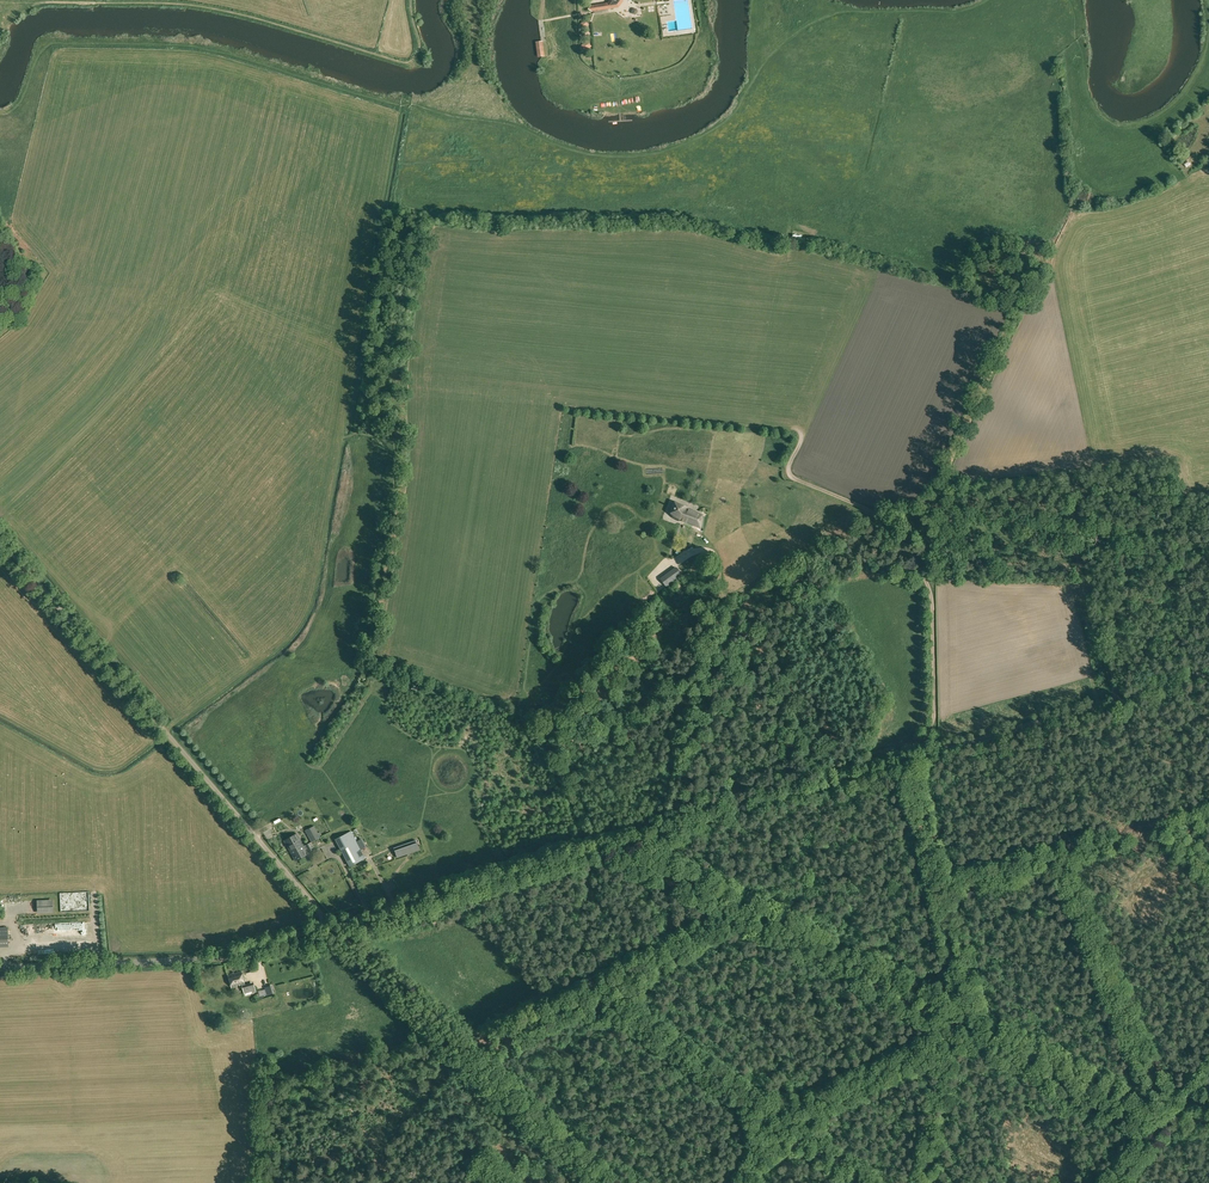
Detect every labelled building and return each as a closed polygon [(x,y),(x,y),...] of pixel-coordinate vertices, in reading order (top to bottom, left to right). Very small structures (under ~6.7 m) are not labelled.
[(592,11),(618,7),(623,1),(623,0),(609,0),(607,3),(591,5),(588,9),(592,11)] [(666,9),(666,6),(661,6),(661,14),(670,14),(670,9),(666,9)] [(542,41),(535,42),(538,57),(544,56),(542,41)] [(586,41),(581,45),(586,50),(590,45),(586,41)] [(678,520),(701,529),(703,515),(687,506),(673,501),(669,513),(678,520)] [(690,561),(679,564),(681,570),(692,568),(690,561)] [(660,578),(665,587),(681,575),(675,567),(660,578)] [(311,808),(329,842),(335,840),(350,866),(366,858),(351,831),(333,797),(311,808)] [(297,816),(311,842),(320,837),(306,811),(297,816)] [(304,846),(301,841),(297,833),(284,840),(287,847),(288,846),(295,860),(308,853),(305,849),(304,846)] [(397,847),(398,851),(395,852),(397,858),(419,850),(416,840),(397,847)] [(41,936),(68,936),(68,926),(59,926),(59,925),(41,926),(41,936)] [(9,946),(8,927),(0,927),(0,947),(9,946)] [(240,985),(242,985),(245,995),(256,992),(254,982),(245,984),(241,971),(228,974),(232,987),(237,986),(236,985),(240,984),(240,985)] [(258,991),(260,996),(275,992),(272,984),(265,986),(264,985),(261,986),(262,990),(258,991)]
